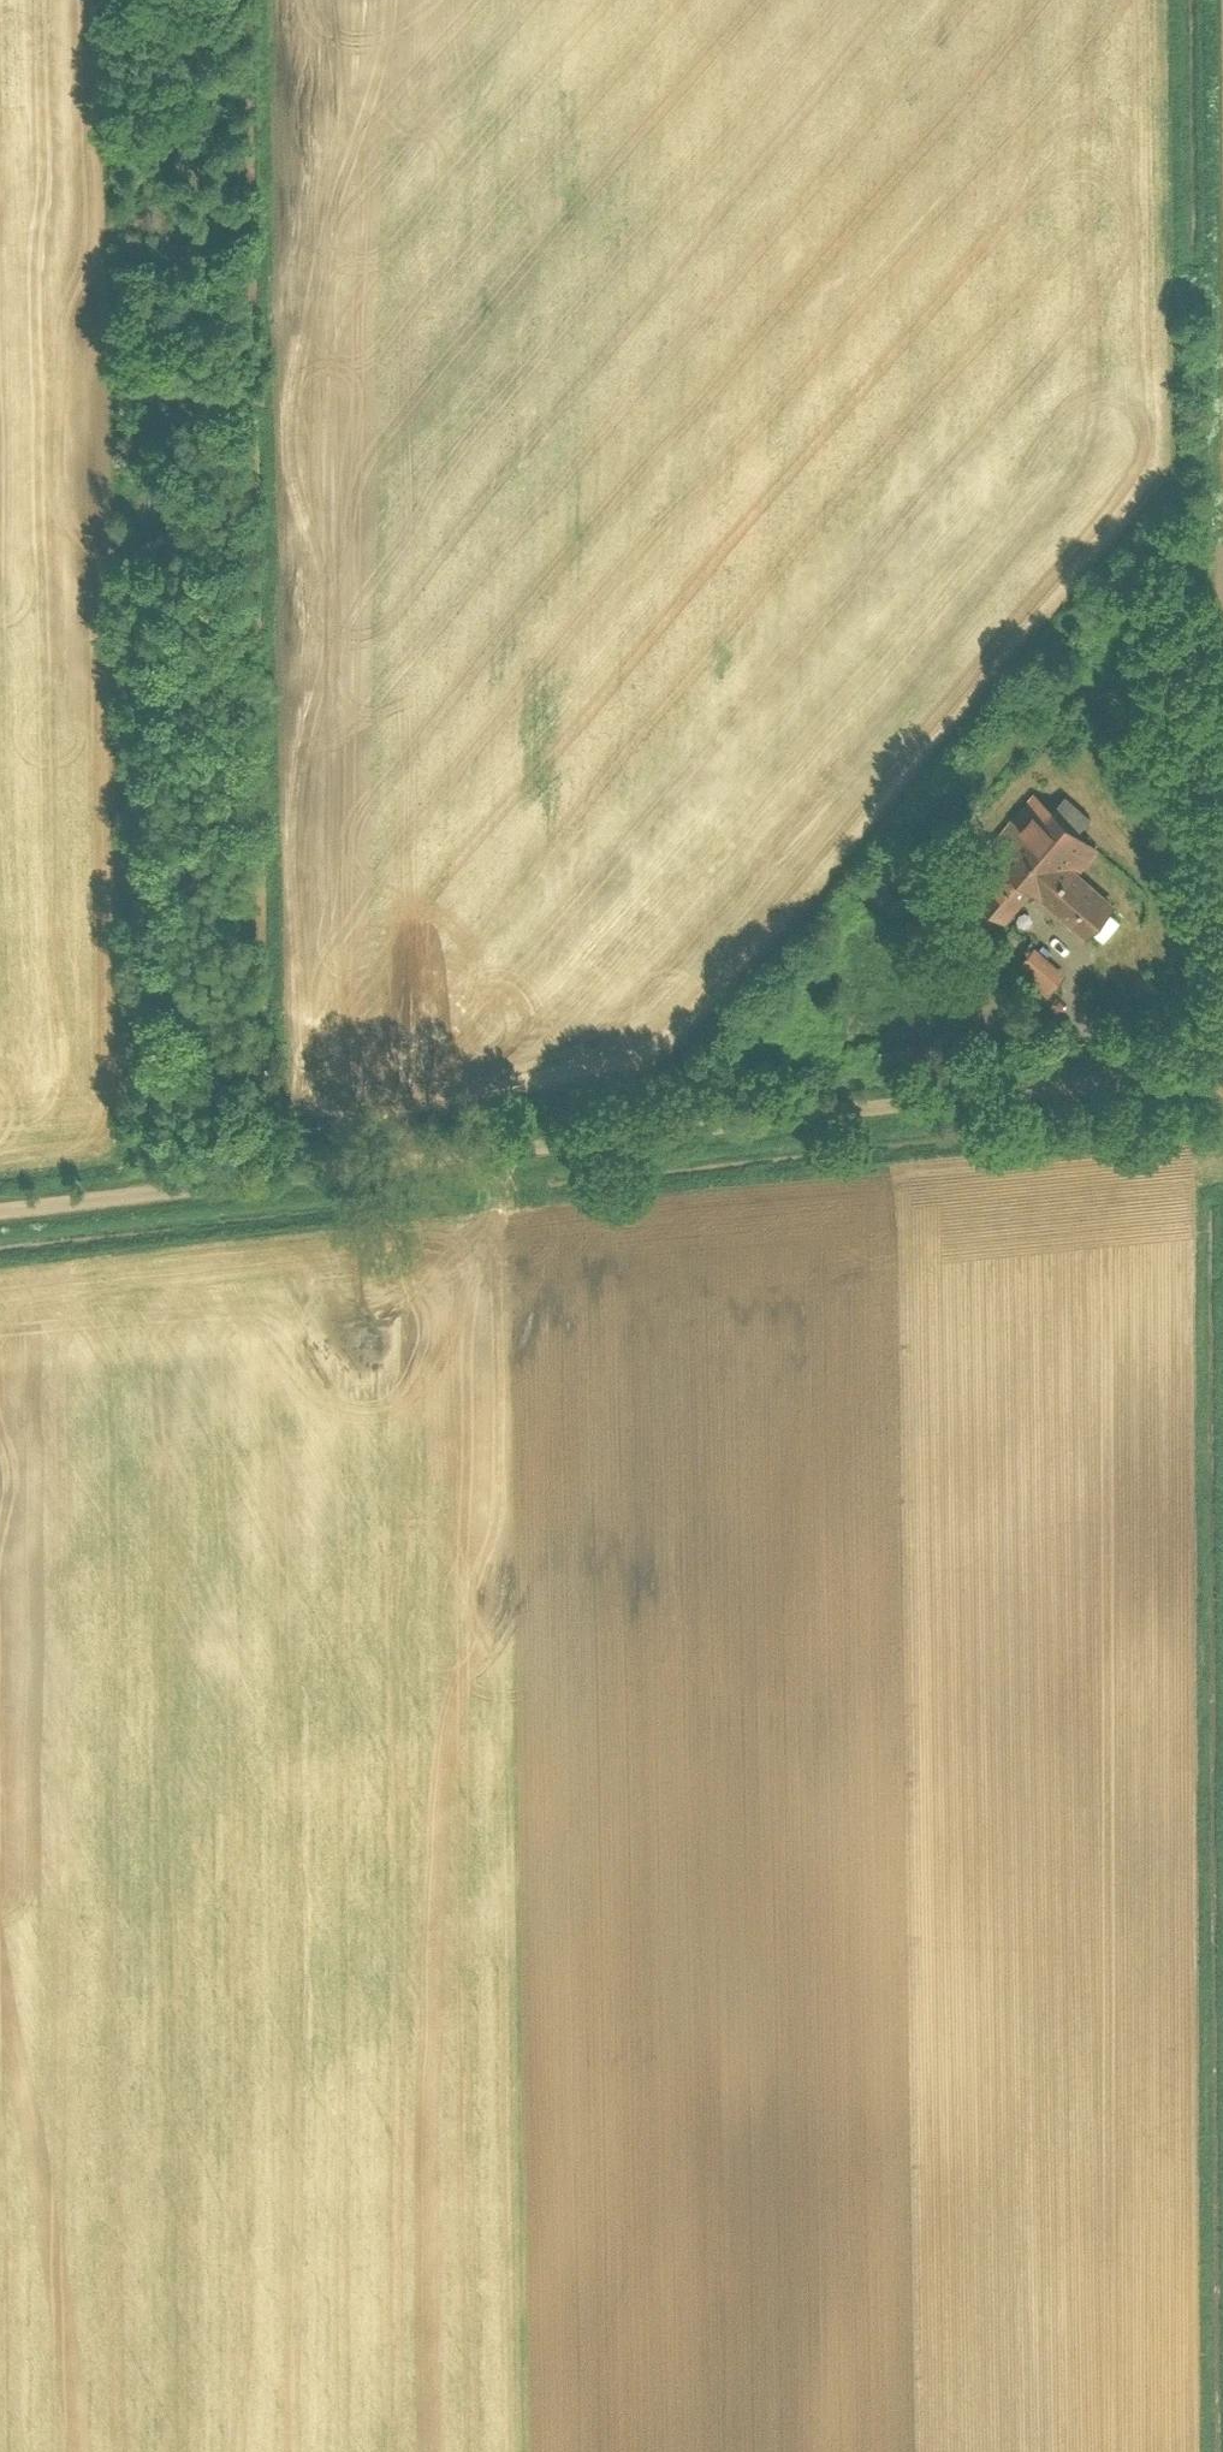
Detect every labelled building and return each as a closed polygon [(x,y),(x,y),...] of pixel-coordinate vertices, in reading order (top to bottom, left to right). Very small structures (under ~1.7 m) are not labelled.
[(991,852),(964,883),(1005,920),(1031,892),(1094,948),(1126,912),(1079,869),(1096,850),(1028,790),(981,843),(991,852)] [(916,913),(910,927),(925,933),(931,920),(916,913)] [(1030,943),(1004,972),(1040,1003),(1065,975),(1030,943)] [(888,1044),(889,1063),(920,1061),(919,1042),(888,1044)]
